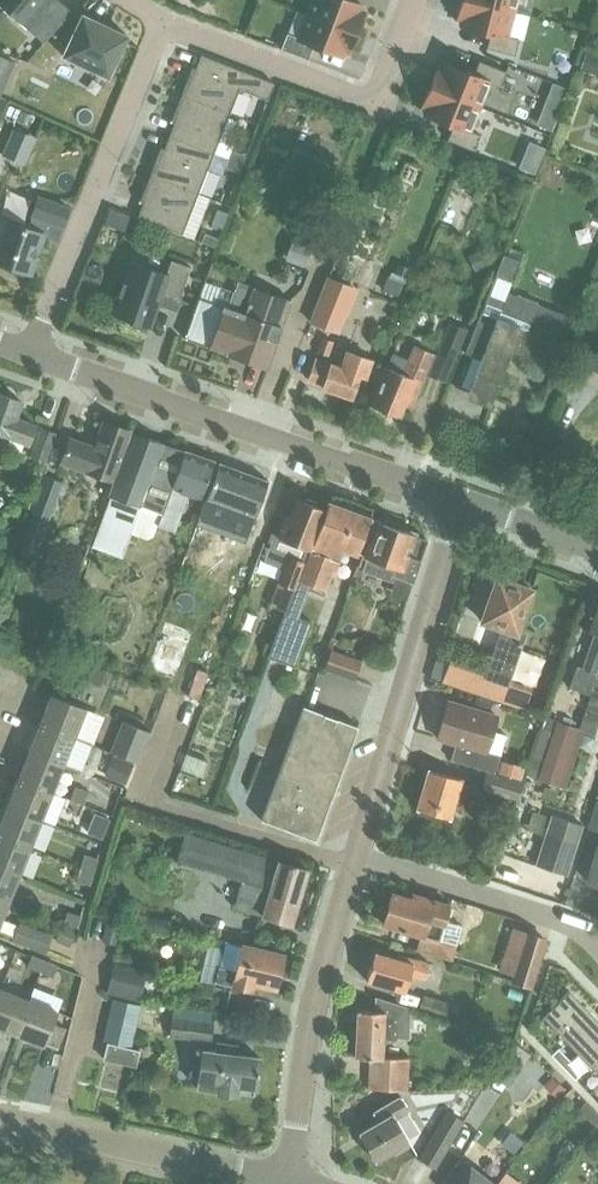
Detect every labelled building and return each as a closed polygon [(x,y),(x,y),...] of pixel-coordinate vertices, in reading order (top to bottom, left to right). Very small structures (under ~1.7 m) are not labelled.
[(59,0),(0,0),(0,5),(10,13),(29,30),(44,43),(71,11),(62,3),(59,0)] [(357,32),(365,11),(361,10),(363,5),(351,0),(313,0),(308,13),(357,32)] [(514,11),(472,0),(462,0),(458,19),(462,20),(460,25),(491,33),(487,48),(515,55),(520,39),(508,36),(514,11)] [(517,0),(472,0),(514,11),(517,0)] [(357,32),(308,13),(299,37),(287,33),(281,49),(308,59),(314,45),(343,56),(345,51),(349,53),(357,32)] [(118,56),(128,35),(100,22),(82,14),(72,35),(63,55),(85,66),(109,77),(118,56)] [(586,51),(581,67),(595,72),(597,62),(597,55),(586,51)] [(0,60),(0,90),(6,93),(20,61),(3,53),(0,60)] [(183,93),(183,94),(211,105),(230,112),(239,88),(268,100),(275,83),(236,68),(202,54),(196,68),(193,67),(183,93)] [(480,106),(489,82),(501,87),(507,71),(480,60),(474,74),(445,63),(443,68),(439,66),(431,87),(480,106)] [(552,82),(544,103),(559,109),(567,88),(552,82)] [(480,106),(431,87),(423,107),(427,109),(425,114),(454,125),(448,139),(475,150),(481,135),(470,130),(480,106)] [(175,122),(170,135),(195,145),(214,153),(230,112),(211,105),(183,94),(172,121),(175,122)] [(31,135),(15,127),(4,153),(19,160),(31,135)] [(152,173),(151,175),(179,186),(199,193),(211,162),(212,159),(214,153),(195,145),(170,135),(165,149),(162,148),(152,173)] [(525,167),(542,171),(548,142),(531,138),(525,167)] [(229,157),(229,158),(243,164),(244,162),(246,155),(244,154),(232,149),(229,157)] [(229,158),(225,167),(240,173),(243,164),(229,158)] [(407,164),(400,180),(417,187),(423,171),(407,164)] [(144,203),(138,217),(163,226),(183,234),(199,193),(179,186),(151,175),(140,202),(144,203)] [(456,188),(445,210),(463,219),(474,197),(456,188)] [(29,272),(43,234),(49,236),(58,239),(63,225),(69,207),(39,197),(33,215),(37,217),(33,230),(0,218),(0,262),(29,272)] [(125,230),(130,216),(110,208),(105,222),(125,230)] [(439,237),(459,243),(463,230),(443,224),(439,237)] [(203,238),(202,241),(216,247),(217,243),(220,237),(206,231),(203,238)] [(304,263),(310,246),(295,241),(289,258),(304,263)] [(486,246),(469,255),(476,271),(493,263),(486,246)] [(505,254),(496,275),(513,282),(521,261),(507,255),(505,254)] [(125,281),(114,313),(132,320),(130,324),(146,330),(148,325),(150,326),(161,294),(179,301),(191,267),(172,259),(167,274),(132,262),(131,265),(127,263),(121,279),(125,281)] [(398,263),(395,271),(406,276),(409,268),(398,263)] [(328,275),(311,319),(337,329),(354,285),(328,275)] [(389,275),(383,289),(398,295),(404,281),(389,275)] [(226,354),(267,368),(291,299),(239,281),(229,307),(199,297),(184,338),(226,352),(226,354)] [(478,320),(466,352),(481,359),(470,389),(493,398),(512,350),(547,363),(551,351),(552,351),(567,314),(538,303),(539,302),(509,291),(506,299),(489,293),(478,320)] [(451,321),(442,343),(460,350),(468,329),(451,321)] [(328,355),(333,341),(323,337),(318,352),(328,355)] [(387,367),(372,404),(401,415),(409,395),(415,398),(425,373),(433,353),(415,345),(403,373),(387,367)] [(366,377),(372,359),(348,350),(342,367),(316,359),(309,379),(323,384),(323,387),(352,397),(360,375),(366,377)] [(28,443),(35,425),(14,417),(20,401),(0,394),(0,433),(28,443)] [(69,439),(64,453),(65,453),(62,462),(111,479),(128,431),(103,422),(94,448),(69,439)] [(45,461),(56,432),(42,427),(31,456),(45,461)] [(131,532),(147,538),(154,535),(158,525),(174,531),(188,494),(200,498),(214,462),(132,432),(109,496),(90,545),(122,557),(131,532)] [(219,463),(205,500),(219,506),(231,510),(252,518),(266,481),(219,463)] [(34,557),(61,482),(41,475),(29,508),(33,510),(18,551),(34,557)] [(275,536),(267,556),(286,563),(272,601),(287,606),(294,586),(294,587),(297,579),(323,509),(318,507),(319,503),(306,498),(305,502),(297,499),(291,518),(287,516),(279,537),(275,536)] [(287,606),(268,657),(295,667),(312,621),(298,616),(308,590),(322,595),(331,571),(336,573),(344,552),(357,557),(371,518),(354,512),(356,507),(331,498),(301,580),(297,579),(294,587),(294,586),(287,606)] [(357,565),(354,575),(353,578),(361,581),(365,571),(384,577),(388,564),(397,568),(394,574),(412,581),(428,540),(410,534),(411,532),(381,522),(365,567),(357,565)] [(503,629),(479,696),(506,706),(524,712),(531,693),(513,686),(507,684),(524,635),(517,632),(531,589),(497,577),(481,621),(503,629)] [(597,668),(597,596),(595,595),(584,629),(594,633),(583,667),(577,665),(570,686),(590,693),(591,689),(596,674),(597,668)] [(326,668),(355,679),(361,661),(332,650),(326,668)] [(92,666),(87,681),(101,686),(106,671),(92,666)] [(588,694),(574,689),(564,717),(579,722),(588,694)] [(590,693),(579,727),(578,732),(594,737),(597,726),(597,692),(591,689),(590,693)] [(52,696),(40,724),(74,738),(86,710),(52,696)] [(448,702),(438,739),(455,744),(451,760),(495,773),(500,756),(506,735),(493,730),(497,716),(448,702)] [(315,839),(356,726),(302,706),(260,820),(315,839)] [(530,711),(532,730),(546,729),(544,709),(530,711)] [(578,732),(579,727),(558,720),(540,777),(561,784),(578,732)] [(122,721),(110,752),(140,764),(152,732),(122,721)] [(92,745),(40,724),(29,751),(63,765),(81,772),(92,745)] [(584,734),(580,745),(591,749),(595,738),(584,734)] [(29,751),(18,779),(52,793),(63,765),(29,751)] [(112,755),(104,776),(126,784),(133,763),(112,755)] [(501,760),(498,773),(520,779),(523,766),(501,760)] [(450,818),(461,779),(428,770),(417,808),(450,818)] [(486,772),(482,788),(517,798),(522,782),(486,772)] [(18,779),(7,807),(41,821),(55,826),(66,798),(52,793),(18,779)] [(75,786),(70,800),(83,805),(88,791),(75,786)] [(597,801),(589,828),(597,831),(597,801)] [(0,824),(0,836),(30,848),(41,821),(7,807),(0,824)] [(87,830),(103,836),(110,817),(95,811),(87,830)] [(552,815),(536,865),(566,874),(581,824),(552,815)] [(234,908),(293,924),(308,870),(185,835),(177,863),(242,882),(234,908)] [(0,836),(0,869),(19,876),(30,848),(0,836)] [(587,881),(597,885),(597,843),(587,881)] [(84,854),(80,867),(95,871),(99,858),(84,854)] [(95,871),(80,867),(76,880),(91,885),(95,871)] [(0,869),(0,900),(8,903),(19,876),(0,869)] [(412,894),(410,898),(392,893),(383,924),(420,934),(415,951),(439,958),(444,941),(456,945),(462,925),(443,919),(448,904),(412,894)] [(0,900),(0,932),(15,938),(15,939),(45,951),(51,937),(20,924),(20,926),(2,919),(8,903),(0,900)] [(63,926),(76,930),(77,931),(81,915),(67,911),(63,926)] [(110,916),(103,941),(118,945),(125,919),(110,916)] [(76,930),(63,926),(62,925),(56,940),(70,946),(76,930)] [(508,942),(500,968),(515,973),(513,980),(533,986),(541,961),(547,939),(526,933),(525,937),(513,944),(508,942)] [(285,954),(227,941),(218,982),(239,986),(241,980),(277,989),(285,954)] [(424,979),(429,963),(398,954),(397,958),(375,951),(366,980),(404,991),(409,975),(424,979)] [(40,972),(45,961),(32,956),(27,967),(40,972)] [(45,961),(40,972),(53,977),(57,966),(45,961)] [(146,970),(114,963),(107,994),(140,1002),(146,970)] [(0,989),(0,1027),(15,1033),(29,1000),(0,988),(0,989)] [(542,1016),(578,1053),(597,1034),(597,1020),(570,990),(542,1016)] [(422,994),(417,1009),(455,1021),(459,1007),(454,1005),(454,1004),(422,994)] [(357,1010),(356,1057),(370,1058),(382,1059),(383,1039),(396,1039),(396,1038),(407,1038),(408,1006),(373,995),(373,1010),(357,1010)] [(114,998),(103,1040),(131,1046),(142,1004),(114,998)] [(29,1000),(15,1033),(44,1045),(46,1042),(54,1022),(58,1011),(29,1000)] [(216,1013),(175,1007),(171,1035),(212,1041),(215,1023),(216,1013)] [(54,1022),(46,1042),(58,1047),(66,1027),(54,1022)] [(578,1053),(597,1074),(597,1034),(578,1053)] [(137,1065),(141,1049),(107,1041),(103,1058),(137,1065)] [(514,1043),(507,1052),(523,1063),(530,1053),(514,1043)] [(256,1087),(260,1057),(195,1048),(193,1063),(200,1064),(197,1086),(217,1089),(217,1092),(237,1095),(239,1085),(256,1087)] [(555,1051),(552,1054),(563,1067),(570,1060),(559,1048),(555,1051)] [(570,1060),(563,1067),(575,1079),(582,1072),(570,1060)] [(370,1072),(369,1088),(408,1089),(408,1074),(370,1072)] [(553,1076),(548,1082),(561,1093),(566,1086),(553,1076)] [(481,1077),(462,1078),(462,1088),(481,1088),(481,1077)] [(378,1123),(359,1134),(375,1162),(393,1151),(398,1152),(406,1147),(407,1142),(409,1141),(395,1119),(409,1111),(400,1096),(372,1114),(378,1123)] [(577,1111),(596,1124),(597,1121),(597,1113),(586,1099),(577,1111)] [(446,1151),(463,1121),(464,1120),(448,1111),(420,1159),(435,1169),(446,1151)] [(442,1183),(494,1183),(460,1159),(442,1183)]
